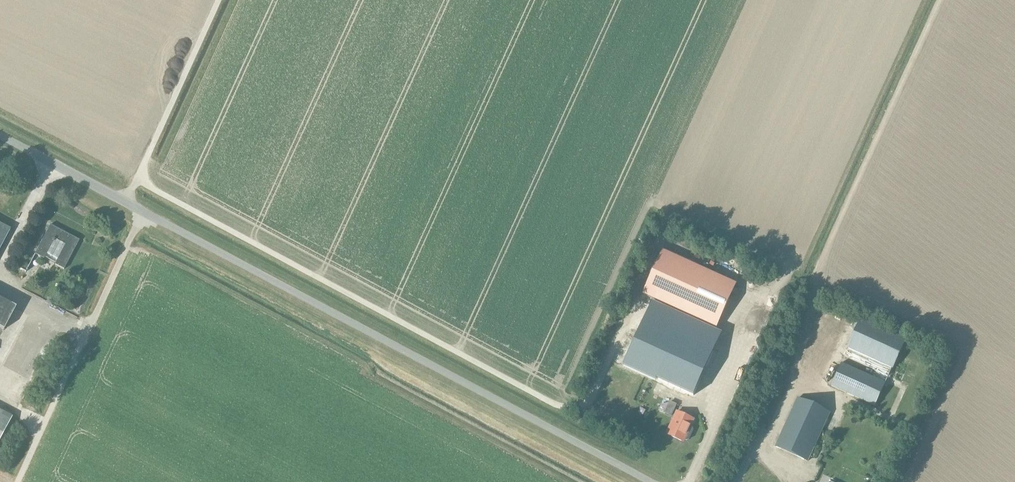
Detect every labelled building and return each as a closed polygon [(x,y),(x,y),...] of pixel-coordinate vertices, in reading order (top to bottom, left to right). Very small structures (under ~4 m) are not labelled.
[(10,229),(0,224),(0,249),(10,229)] [(50,225),(34,254),(44,259),(44,258),(55,263),(54,265),(64,270),(79,240),(50,225)] [(716,328),(735,284),(663,251),(643,294),(716,328)] [(29,266),(23,264),(20,269),(26,272),(29,266)] [(16,308),(0,300),(0,328),(4,330),(16,308)] [(905,340),(861,320),(848,348),(892,368),(905,340)] [(713,353),(644,321),(624,365),(693,396),(713,353)] [(44,348),(54,340),(50,336),(40,344),(44,348)] [(885,383),(892,368),(848,348),(841,363),(885,383)] [(885,383),(841,363),(831,386),(875,406),(885,383)] [(807,462),(829,413),(797,398),(775,447),(807,462)] [(12,417),(0,411),(0,440),(12,417)] [(693,420),(677,412),(666,434),(683,442),(684,440),(688,442),(690,441),(695,431),(694,429),(690,427),(693,420)]
